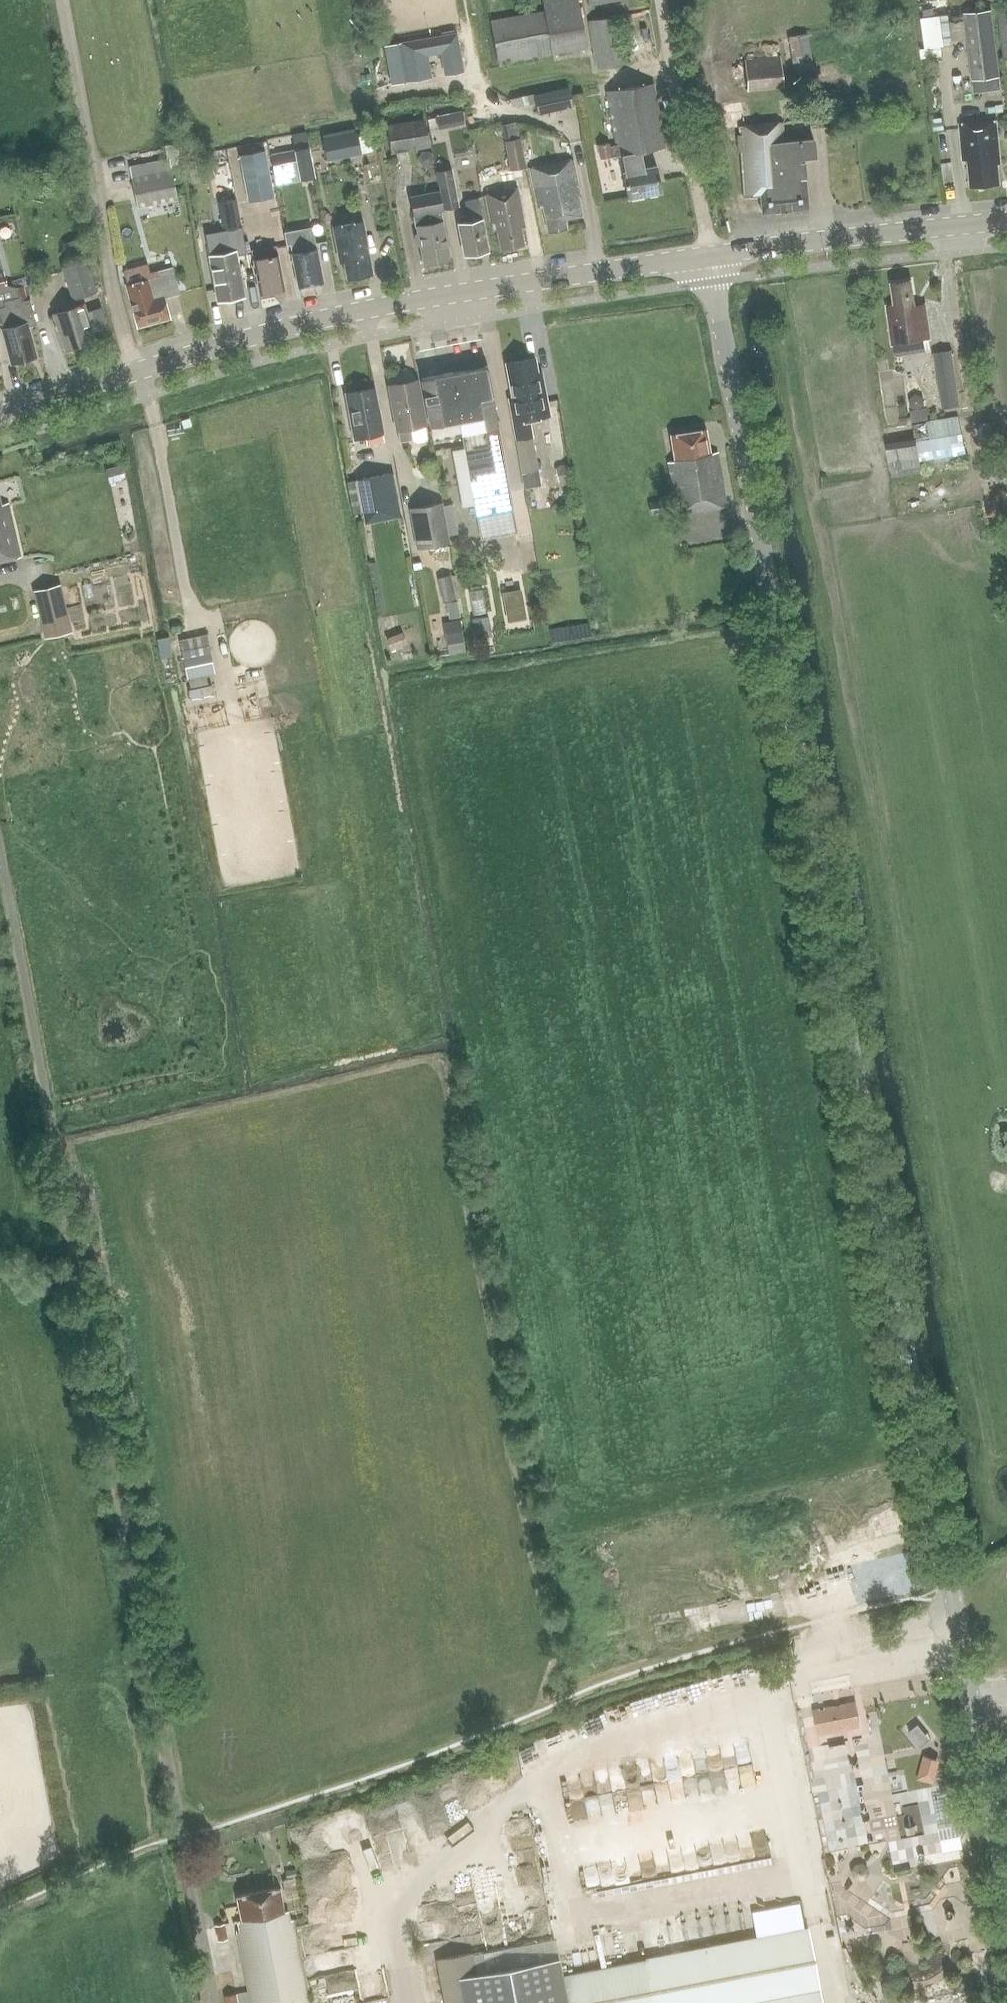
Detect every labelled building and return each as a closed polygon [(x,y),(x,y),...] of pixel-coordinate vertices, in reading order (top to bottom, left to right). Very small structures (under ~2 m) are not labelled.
[(585,47),(576,0),(543,0),(544,9),(489,19),(498,63),(585,47)] [(964,13),(971,79),(999,76),(991,9),(964,13)] [(922,14),(929,55),(950,51),(943,11),(922,14)] [(1003,57),(1006,57),(1006,12),(998,13),(1003,57)] [(617,15),(587,21),(597,69),(626,64),(617,15)] [(457,32),(400,42),(407,82),(431,78),(428,55),(440,53),(444,75),(464,72),(457,32)] [(813,70),(815,85),(839,81),(835,64),(814,68),(807,33),(788,37),(794,73),(813,70)] [(785,87),(784,54),(746,56),(748,89),(785,87)] [(628,199),(662,193),(657,166),(643,168),(640,152),(665,147),(653,84),(606,92),(616,146),(610,147),(609,143),(598,145),(600,160),(623,156),(626,172),(622,172),(628,199)] [(568,87),(534,94),(533,93),(521,96),(523,106),(536,103),(538,114),(572,107),(568,87)] [(803,159),(816,157),(814,139),(783,142),(782,123),(744,124),(741,102),(722,105),(726,129),(739,127),(739,135),(737,135),(738,152),(741,152),(744,197),(760,196),(762,213),(808,209),(803,159)] [(466,109),(439,111),(440,125),(467,124),(466,109)] [(387,125),(391,153),(429,147),(425,119),(387,125)] [(997,163),(1000,163),(996,120),(960,124),(963,160),(968,159),(971,186),(999,184),(997,163)] [(678,123),(662,126),(666,147),(682,144),(678,123)] [(352,127),(322,133),(327,160),(360,153),(356,131),(353,132),(352,127)] [(505,140),(510,170),(525,167),(519,137),(505,140)] [(277,144),(282,173),(298,170),(299,178),(313,176),(308,146),(306,147),(305,139),(277,144)] [(166,159),(129,166),(137,208),(177,200),(171,170),(182,168),(177,143),(164,146),(166,159)] [(265,150),(239,155),(248,201),(274,195),(265,150)] [(434,161),(432,154),(428,151),(422,152),(418,158),(419,163),(424,167),(430,166),(434,161)] [(565,220),(582,216),(578,196),(580,196),(573,160),(530,169),(537,207),(543,206),(548,232),(566,228),(565,220)] [(444,210),(459,207),(452,169),(437,172),(444,210)] [(521,227),(525,226),(518,189),(485,196),(490,222),(492,222),(494,233),(497,232),(500,249),(524,244),(521,227)] [(410,198),(414,215),(417,234),(415,235),(417,246),(420,246),(424,264),(449,259),(441,213),(443,212),(439,192),(410,198)] [(236,198),(217,201),(223,231),(242,227),(236,198)] [(488,251),(479,206),(478,198),(464,200),(469,223),(458,225),(464,256),(488,251)] [(372,274),(362,222),(333,227),(339,262),(344,261),(347,279),(372,274)] [(315,240),(313,240),(311,227),(284,232),(286,245),(290,244),(293,258),(292,261),(294,264),(298,286),(322,282),(315,240)] [(64,243),(69,259),(85,254),(80,238),(64,243)] [(260,294),(284,289),(276,247),(252,251),(254,263),(253,266),(254,273),(256,275),(260,294)] [(217,302),(244,297),(235,251),(209,256),(217,302)] [(0,255),(0,320),(1,319),(3,328),(2,329),(11,364),(15,363),(18,364),(24,362),(25,360),(36,357),(28,326),(35,324),(29,301),(27,301),(24,286),(8,290),(3,270),(4,270),(0,255)] [(86,257),(60,266),(72,300),(97,291),(86,257)] [(164,298),(180,294),(172,267),(158,271),(159,276),(126,285),(131,304),(137,327),(170,318),(164,298)] [(892,345),(930,339),(925,304),(915,305),(911,280),(891,283),(894,304),(886,305),(892,345)] [(78,345),(95,339),(93,332),(101,329),(105,326),(105,321),(100,308),(86,313),(84,305),(54,314),(65,349),(66,348),(70,350),(76,348),(78,345)] [(934,353),(942,407),(959,404),(951,350),(934,353)] [(512,424),(527,421),(527,420),(545,417),(547,414),(547,410),(546,402),(547,402),(543,380),(539,380),(535,358),(506,363),(512,400),(508,401),(512,424)] [(517,532),(513,509),(488,371),(491,370),(490,365),(421,379),(430,428),(459,422),(481,539),(517,532)] [(396,430),(397,430),(399,442),(413,439),(418,442),(424,441),(427,437),(425,425),(426,425),(418,379),(388,385),(396,430)] [(353,438),(383,433),(375,388),(345,394),(353,438)] [(919,465),(919,467),(964,461),(958,418),(913,424),(915,439),(886,443),(889,469),(919,465)] [(676,512),(726,504),(717,453),(710,454),(706,431),(703,431),(703,430),(673,435),(670,436),(674,462),(668,463),(676,512)] [(515,441),(524,488),(541,485),(533,438),(516,441),(515,441)] [(126,478),(122,465),(105,469),(109,483),(126,478)] [(400,504),(394,472),(347,481),(353,514),(400,504)] [(664,511),(663,501),(649,502),(650,513),(664,511)] [(20,557),(8,503),(0,504),(0,503),(0,562),(20,557)] [(409,508),(416,548),(448,543),(447,536),(442,506),(442,503),(409,508)] [(442,506),(447,536),(458,534),(453,504),(442,506)] [(454,599),(454,598),(459,597),(455,575),(438,578),(442,601),(454,599)] [(60,584),(32,590),(44,638),(72,631),(60,584)] [(520,590),(503,593),(508,621),(525,618),(520,590)] [(477,636),(495,631),(490,613),(473,617),(477,636)] [(461,620),(442,623),(446,644),(464,642),(461,620)] [(401,632),(386,638),(392,652),(407,646),(401,632)] [(181,641),(187,672),(212,667),(206,636),(181,641)] [(855,1701),(812,1709),(817,1735),(860,1727),(855,1701)] [(937,1781),(943,1757),(925,1752),(919,1777),(937,1781)] [(588,1796),(591,1814),(616,1810),(613,1792),(588,1796)] [(291,1909),(283,1911),(278,1887),(237,1895),(242,1922),(235,1923),(251,2002),(310,2002),(291,1909)] [(231,1929),(226,1930),(225,1923),(214,1925),(217,1941),(232,1938),(231,1929)] [(806,1927),(748,1938),(561,1974),(558,1956),(475,1972),(471,1951),(435,1958),(444,2002),(821,2002),(806,1927)] [(237,1993),(224,1996),(225,2002),(238,2002),(237,1993)]
